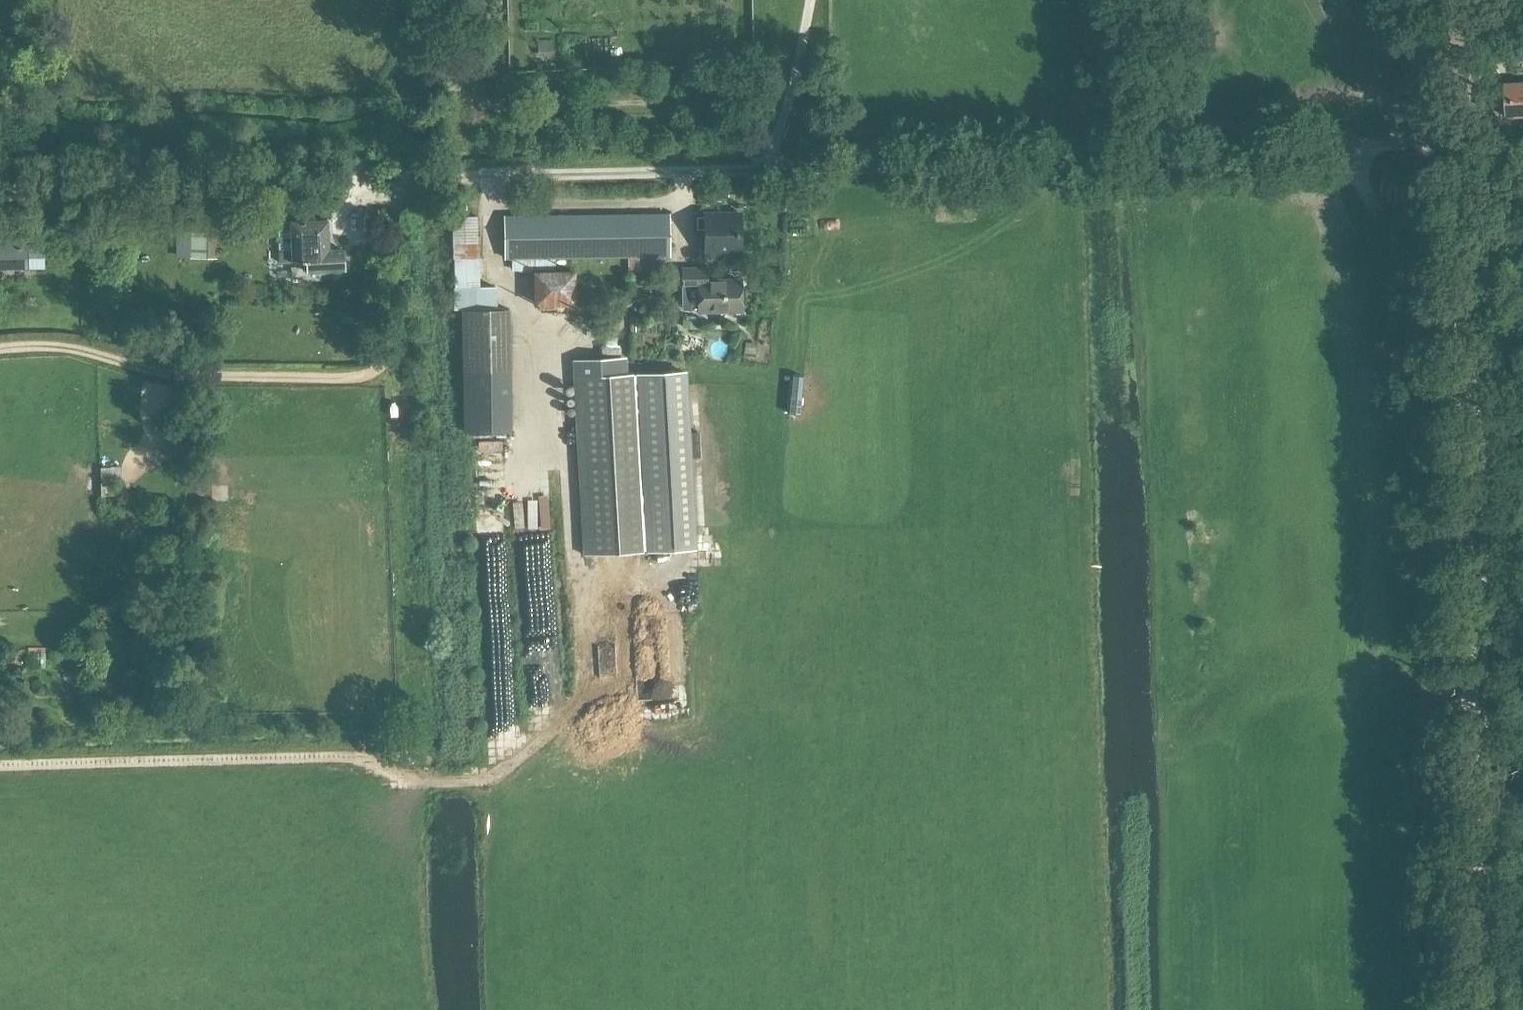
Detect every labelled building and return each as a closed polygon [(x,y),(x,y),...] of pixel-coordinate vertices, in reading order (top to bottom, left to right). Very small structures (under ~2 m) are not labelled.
[(1506,82),(1507,116),(1522,115),(1522,81),(1506,82)] [(698,215),(698,227),(706,226),(706,253),(741,252),(741,213),(706,213),(706,214),(698,215)] [(658,276),(658,259),(674,259),(673,217),(574,218),(509,220),(510,261),(574,260),(631,260),(631,277),(638,276),(639,285),(648,285),(648,276),(658,276)] [(295,221),(280,221),(281,261),(296,261),(306,261),(306,262),(310,262),(310,271),(345,270),(348,267),(348,250),(332,250),(332,220),(295,221)] [(219,258),(220,227),(193,227),(193,258),(219,258)] [(44,269),(43,232),(0,233),(0,271),(44,269)] [(711,284),(710,272),(686,272),(687,290),(702,290),(703,314),(745,314),(745,283),(711,284)] [(477,288),(454,288),(455,311),(498,309),(497,287),(477,288)] [(696,319),(684,318),(683,326),(684,326),(695,327),(696,319)] [(623,357),(574,360),(575,377),(585,555),(694,549),(684,370),(642,373),(624,374),(623,357)]
